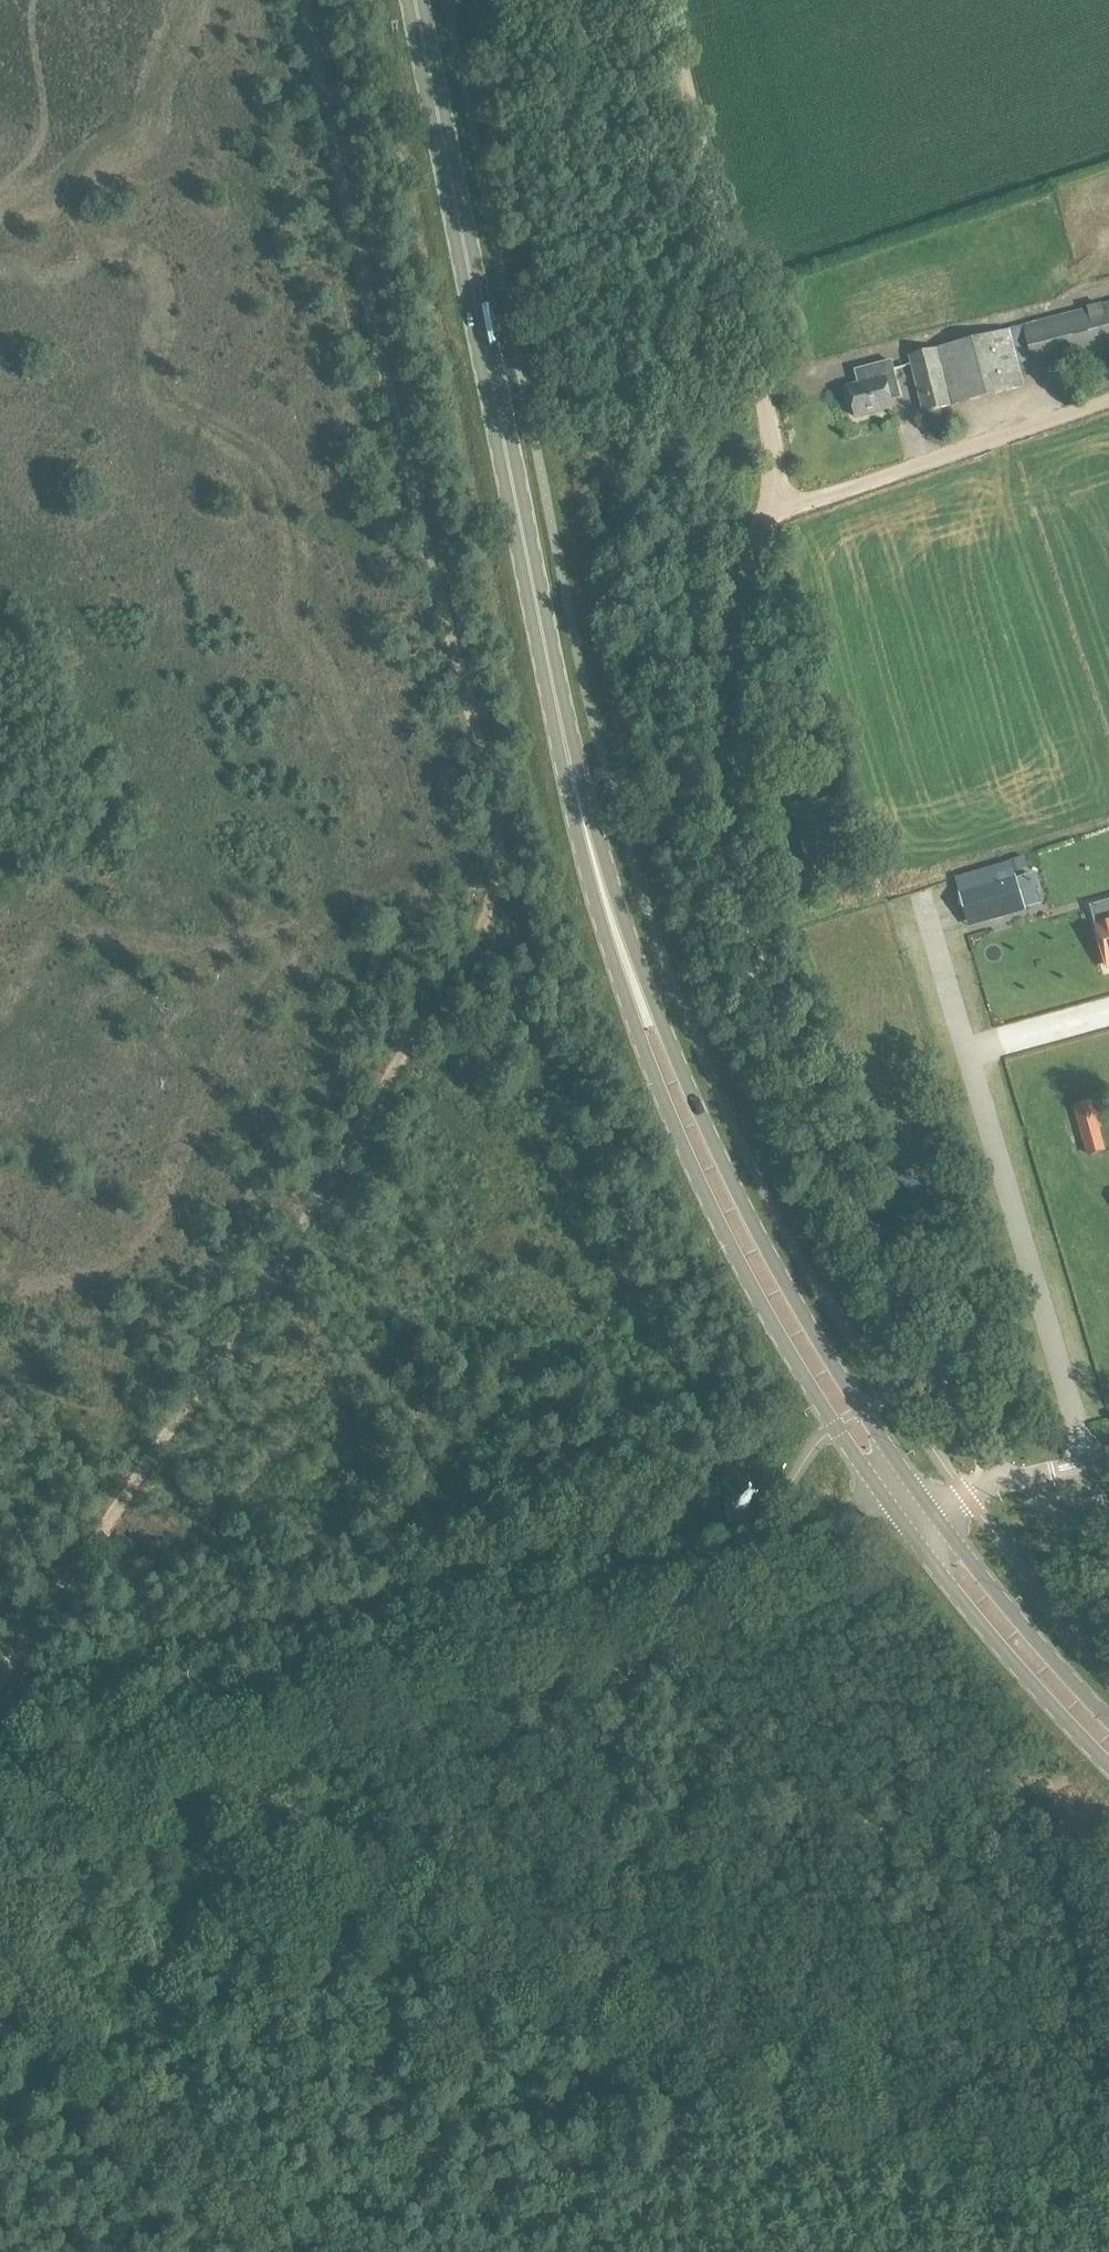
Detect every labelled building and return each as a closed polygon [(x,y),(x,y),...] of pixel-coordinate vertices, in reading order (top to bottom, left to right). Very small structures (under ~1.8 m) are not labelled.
[(1023,325),(1033,360),(1036,370),(1108,352),(1108,303),(1026,324),(1023,325)] [(1023,325),(1012,328),(1021,362),(1033,360),(1023,325)] [(1012,328),(910,355),(925,412),(1027,386),(1021,362),(1012,328)] [(860,382),(849,385),(857,416),(894,406),(892,398),(901,395),(891,360),(856,369),(860,382)] [(1017,877),(977,889),(987,923),(1027,912),(1026,910),(1018,879),(1017,877)] [(1096,921),(1108,965),(1108,918),(1096,921)] [(1077,1105),(1074,1106),(1081,1132),(1088,1155),(1105,1151),(1099,1128),(1092,1102),(1077,1105)]
